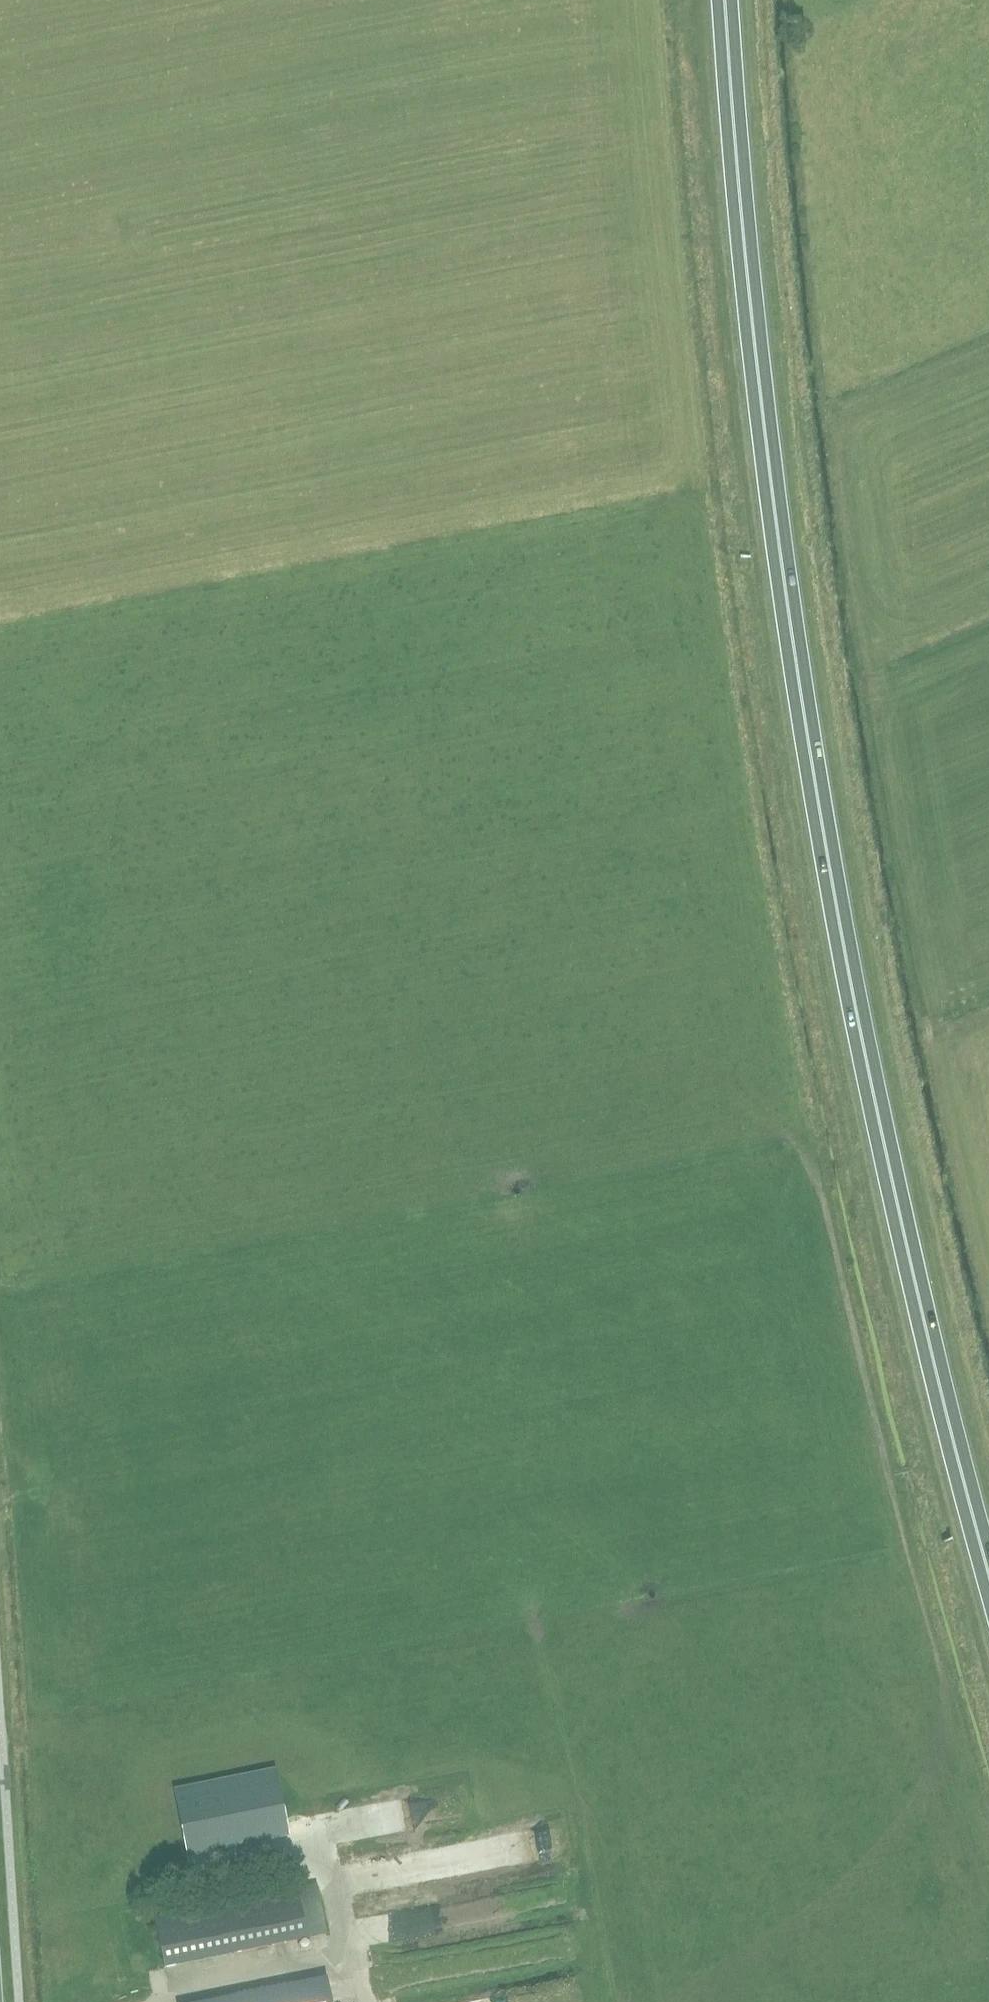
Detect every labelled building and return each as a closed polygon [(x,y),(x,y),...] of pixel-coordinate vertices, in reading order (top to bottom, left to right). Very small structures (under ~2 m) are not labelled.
[(175,1790),(187,1850),(287,1830),(275,1770),(175,1790)] [(165,1968),(307,1940),(297,1890),(219,1905),(219,1906),(155,1919),(165,1968)] [(327,1982),(227,2001),(331,2001),(327,1982)]
